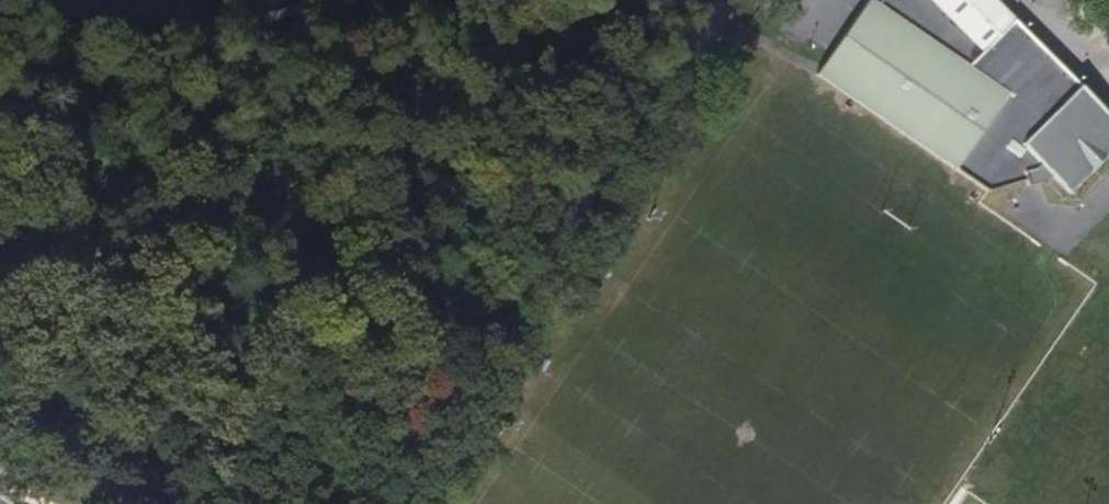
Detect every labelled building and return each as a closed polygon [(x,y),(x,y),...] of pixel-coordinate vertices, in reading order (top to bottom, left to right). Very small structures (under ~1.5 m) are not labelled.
[(1049,176),(1067,194),(1108,151),(1108,118),(989,0),(867,0),(815,74),(983,191),(1022,180),(1020,172),(1038,166),(1049,176)] [(1020,172),(1022,180),(1024,183),(1049,176),(1038,166),(1020,172)]
